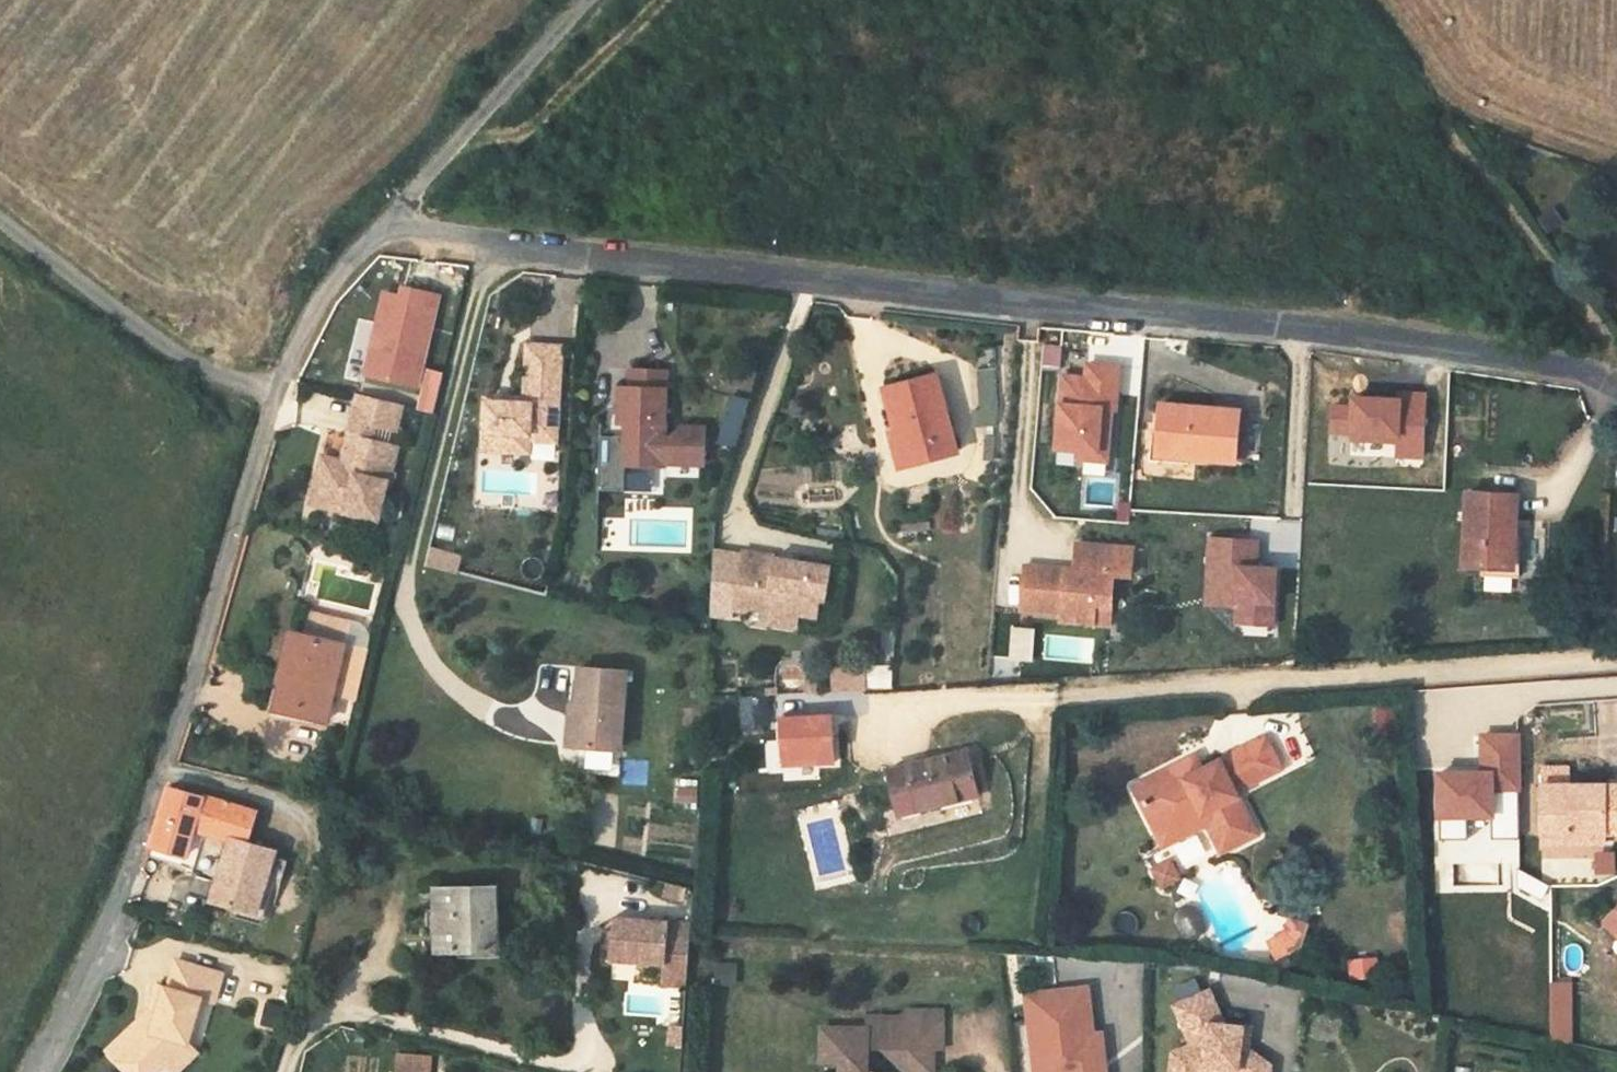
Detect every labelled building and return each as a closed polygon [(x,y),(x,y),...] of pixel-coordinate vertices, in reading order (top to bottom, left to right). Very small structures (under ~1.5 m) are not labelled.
[(424,383),(444,292),(408,284),(406,294),(390,290),(372,372),(424,383)] [(561,431),(565,346),(532,344),(529,401),(512,400),(512,405),(491,403),(488,451),(524,452),(525,435),(533,435),(534,430),(561,431)] [(1121,404),(1125,362),(1093,359),(1092,372),(1068,370),(1062,442),(1085,444),(1085,453),(1113,456),(1116,416),(1106,415),(1107,403),(1121,404)] [(670,461),(703,463),(707,420),(674,418),(679,369),(648,366),(646,386),(632,384),(628,422),(635,423),(634,436),(609,434),(606,487),(631,489),(632,464),(670,466),(670,461)] [(885,386),(908,467),(955,454),(932,373),(885,386)] [(978,425),(1000,423),(997,385),(976,386),(978,425)] [(1426,452),(1428,391),(1406,390),(1406,397),(1360,395),(1360,405),(1339,405),(1339,430),(1359,430),(1359,437),(1405,439),(1405,451),(1426,452)] [(350,417),(395,427),(400,404),(356,393),(350,417)] [(722,444),(740,446),(746,398),(728,396),(722,444)] [(1167,400),(1165,451),(1239,455),(1242,404),(1167,400)] [(391,443),(395,427),(350,417),(348,433),(327,428),(314,482),(320,483),(324,464),(353,471),(355,464),(351,463),(357,435),(391,443)] [(388,479),(396,444),(391,443),(357,435),(351,463),(355,464),(353,471),(324,464),(320,483),(314,482),(310,502),(346,510),(347,502),(379,508),(386,479),(388,479)] [(525,435),(524,452),(533,453),(533,435),(525,435)] [(1521,532),(1521,490),(1473,490),(1472,563),(1516,564),(1516,532),(1521,532)] [(346,510),(377,516),(379,508),(347,502),(346,510)] [(1250,532),(1210,530),(1206,592),(1249,594),(1248,617),(1273,618),(1277,561),(1257,560),(1249,559),(1250,532)] [(1258,533),(1250,532),(1249,559),(1257,560),(1258,533)] [(1028,558),(1024,602),(1065,606),(1064,614),(1096,617),(1098,598),(1114,599),(1117,568),(1134,570),(1136,542),(1080,537),(1078,563),(1077,570),(1069,570),(1070,562),(1028,558)] [(455,572),(460,554),(430,545),(424,563),(455,572)] [(774,556),(742,553),(736,612),(748,613),(753,608),(772,610),(771,621),(797,624),(798,613),(817,615),(819,597),(824,598),(828,565),(774,558),(774,556)] [(1235,616),(1248,617),(1249,594),(1206,592),(1206,597),(1236,599),(1235,616)] [(1098,598),(1096,617),(1112,619),(1114,599),(1098,598)] [(313,611),(308,629),(346,638),(351,620),(313,611)] [(1034,661),(1035,626),(1010,626),(1009,661),(1034,661)] [(291,693),(298,695),(294,714),(335,722),(353,647),(306,636),(291,693)] [(831,664),(832,691),(894,688),(893,661),(831,664)] [(771,727),(769,693),(740,694),(742,729),(771,727)] [(617,795),(621,716),(576,715),(575,752),(563,751),(563,793),(617,795)] [(1203,811),(1226,849),(1264,828),(1240,784),(1280,764),(1264,734),(1182,777),(1177,765),(1137,786),(1151,812),(1158,808),(1170,829),(1203,811)] [(1517,838),(1516,735),(1480,736),(1481,772),(1436,773),(1437,839),(1465,839),(1465,815),(1489,815),(1489,839),(1517,838)] [(980,791),(969,748),(890,767),(901,811),(980,791)] [(1545,771),(1545,788),(1574,788),(1574,771),(1545,771)] [(697,803),(699,786),(677,782),(674,799),(697,803)] [(1545,788),(1545,841),(1577,841),(1577,835),(1616,835),(1616,787),(1574,788),(1545,788)] [(171,838),(152,896),(185,907),(194,879),(233,891),(215,949),(262,960),(268,929),(281,932),(283,916),(271,913),(272,894),(251,887),(256,861),(243,858),(232,855),(171,838)] [(1456,865),(1457,887),(1498,885),(1496,863),(1456,865)] [(1545,885),(1517,870),(1517,886),(1540,899),(1545,885)] [(664,882),(660,899),(679,903),(683,887),(664,882)] [(498,883),(437,887),(443,950),(494,945),(493,912),(500,911),(498,883)] [(1299,957),(1311,920),(1284,912),(1272,949),(1299,957)] [(1608,925),(1616,933),(1616,916),(1608,925)] [(694,955),(696,922),(619,917),(618,932),(616,960),(671,963),(672,953),(694,955)] [(606,959),(616,960),(618,932),(607,931),(606,959)] [(692,986),(694,955),(672,953),(671,963),(670,984),(692,986)] [(1349,980),(1378,977),(1376,956),(1347,959),(1349,980)] [(1550,1042),(1572,1042),(1573,981),(1550,980),(1550,1042)] [(1174,1003),(1192,1042),(1173,1051),(1171,1071),(1196,1071),(1197,1068),(1205,1064),(1241,1067),(1247,1071),(1272,1071),(1274,1062),(1251,1046),(1243,1045),(1245,1023),(1226,1021),(1211,986),(1174,1003)] [(1026,998),(1028,1013),(1090,1006),(1088,991),(1026,998)] [(279,1031),(287,1008),(267,1001),(259,1025),(279,1031)] [(1028,1013),(1035,1071),(1098,1071),(1094,1038),(1090,1006),(1028,1013)] [(938,1047),(911,1046),(909,1010),(870,1010),(870,1024),(871,1044),(885,1044),(908,1071),(938,1071),(938,1047)] [(938,1047),(946,1047),(946,1010),(909,1010),(911,1046),(938,1047)] [(205,1050),(218,1054),(226,1025),(180,1012),(172,1039),(163,1037),(155,1062),(153,1071),(154,1071),(199,1071),(205,1050)] [(1253,1024),(1245,1023),(1243,1045),(1251,1046),(1253,1024)] [(888,1070),(871,1071),(871,1044),(870,1024),(827,1024),(828,1058),(850,1059),(850,1071),(888,1071),(888,1070)] [(686,1045),(687,1026),(672,1025),(671,1044),(686,1045)] [(1094,1038),(1098,1071),(1106,1071),(1102,1037),(1094,1038)] [(434,1052),(396,1051),(396,1071),(433,1071),(434,1052)] [(145,1071),(154,1071),(153,1071),(155,1062),(145,1071)] [(1205,1071),(1208,1071),(1247,1071),(1241,1067),(1205,1064),(1197,1068),(1196,1071),(1205,1071)]
